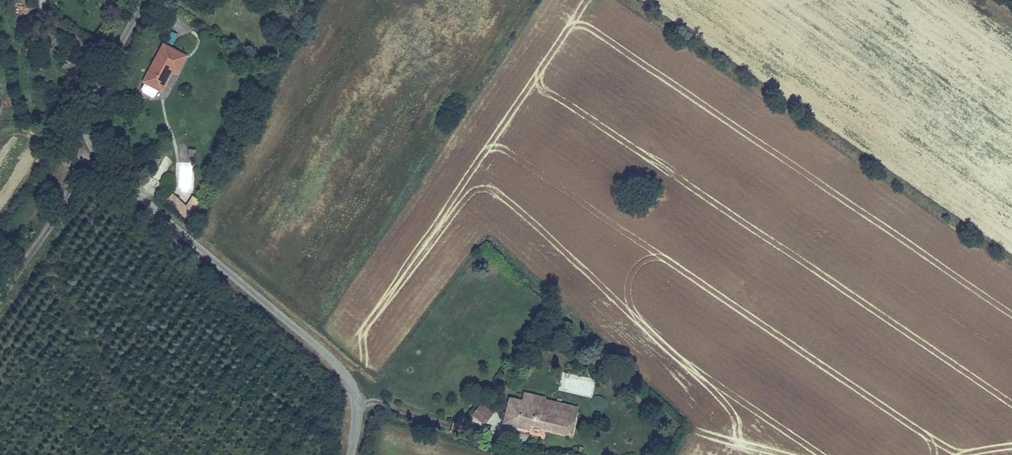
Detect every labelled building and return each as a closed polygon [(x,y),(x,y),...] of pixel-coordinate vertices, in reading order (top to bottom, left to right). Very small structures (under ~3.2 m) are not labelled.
[(164,40),(143,75),(148,78),(142,87),(144,92),(152,97),(158,94),(173,67),(178,69),(188,53),(164,40)] [(195,150),(187,148),(185,160),(193,162),(195,150)] [(172,191),(166,199),(186,214),(199,197),(191,191),(185,200),(172,191)] [(561,374),(559,392),(593,395),(594,377),(561,374)] [(546,395),(523,389),(521,397),(508,394),(501,421),(530,428),(531,424),(571,434),(577,412),(544,404),(546,395)] [(579,403),(546,395),(544,404),(577,412),(579,403)] [(482,399),(471,412),(483,422),(494,408),(482,399)]
